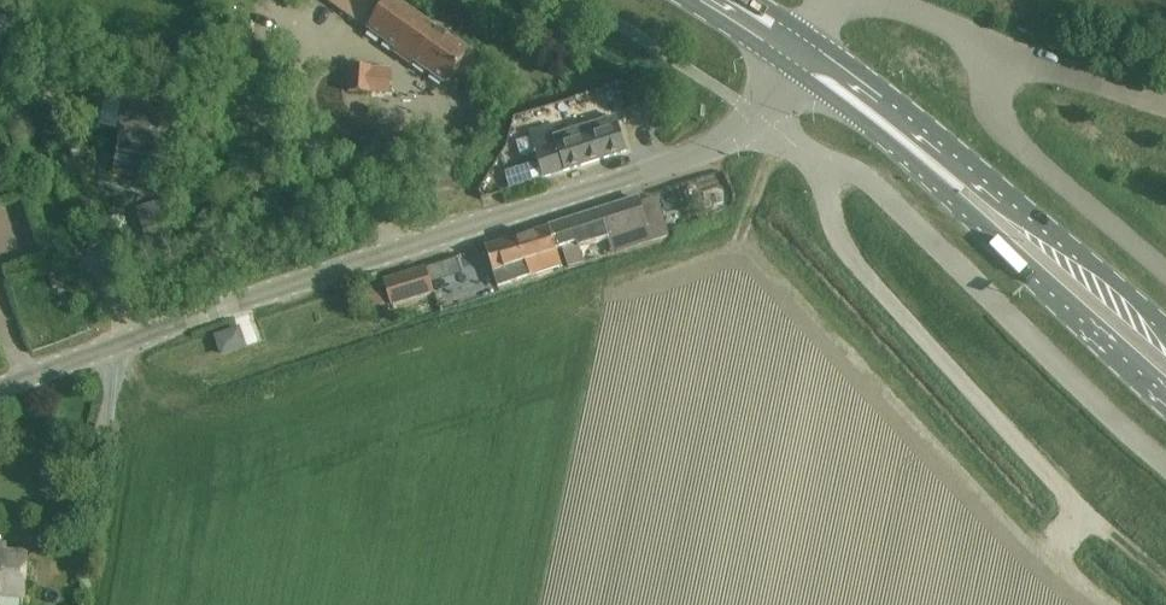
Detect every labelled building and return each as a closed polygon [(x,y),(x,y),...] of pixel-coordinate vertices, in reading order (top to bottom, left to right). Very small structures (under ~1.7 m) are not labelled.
[(368,30),(368,29),(448,85),(457,74),(470,54),(393,0),(326,0),(368,30)] [(466,20),(485,10),(480,0),(471,0),(459,7),(466,20)] [(370,94),(372,68),(351,67),(349,93),(370,94)] [(43,84),(29,86),(31,99),(45,97),(43,84)] [(159,168),(165,138),(182,141),(187,116),(124,105),(119,129),(123,130),(115,174),(138,178),(140,164),(159,168)] [(529,135),(536,156),(544,179),(627,153),(616,119),(555,138),(552,128),(529,135)] [(432,175),(437,192),(457,186),(452,169),(432,175)] [(166,175),(163,194),(177,196),(180,178),(166,175)] [(550,229),(557,251),(562,249),(569,270),(584,265),(578,247),(609,238),(615,255),(670,238),(657,199),(640,204),(639,200),(550,229)] [(169,214),(141,223),(146,240),(175,231),(169,214)] [(550,229),(486,249),(491,265),(490,265),(498,289),(563,269),(557,251),(550,229)] [(113,257),(123,238),(112,232),(102,251),(113,257)] [(385,281),(393,307),(432,295),(424,269),(385,281)] [(385,303),(378,283),(359,289),(365,309),(385,303)] [(240,321),(248,342),(268,334),(260,314),(240,321)] [(245,348),(239,331),(217,338),(223,355),(245,348)] [(25,581),(26,557),(0,555),(0,596),(24,598),(25,581)]
